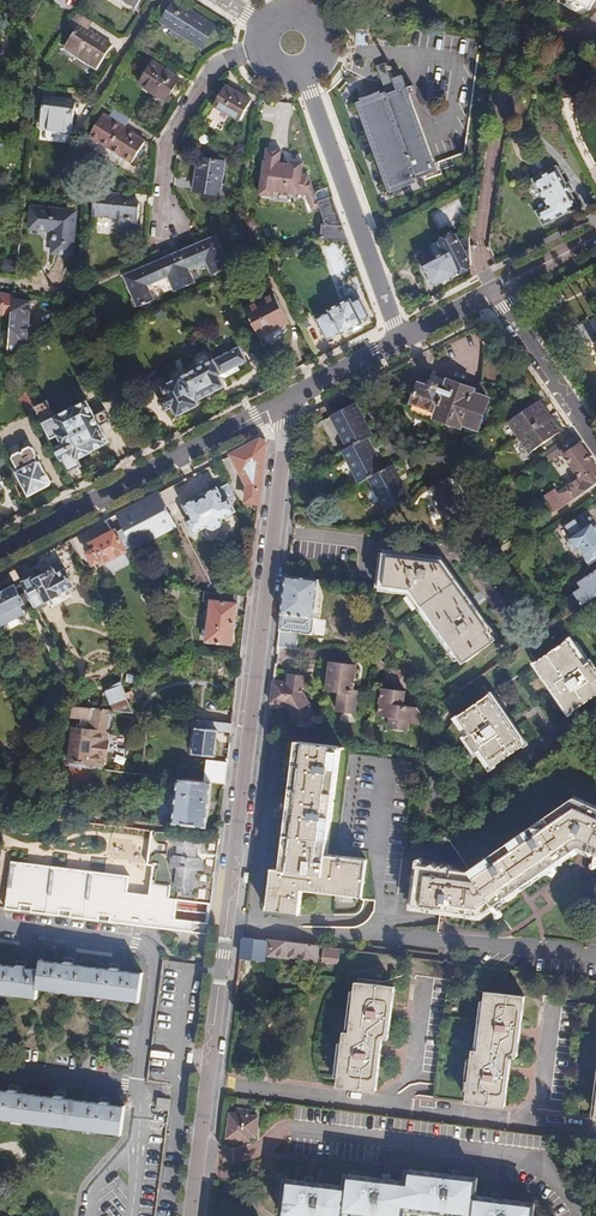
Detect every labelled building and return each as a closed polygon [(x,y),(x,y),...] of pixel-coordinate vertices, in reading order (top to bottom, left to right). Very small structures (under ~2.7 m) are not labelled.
[(137,9),(143,0),(122,0),(137,9)] [(170,0),(165,0),(158,12),(164,16),(160,23),(161,24),(162,23),(201,47),(200,49),(202,51),(217,26),(215,25),(214,27),(176,2),(176,0),(175,0),(173,0),(173,2),(170,0)] [(575,1),(578,3),(577,5),(583,9),(585,6),(593,10),(595,5),(595,0),(576,0),(575,1)] [(78,14),(70,27),(76,31),(64,49),(97,70),(113,47),(88,32),(93,24),(78,14)] [(34,15),(25,29),(26,31),(30,33),(40,19),(34,15)] [(379,65),(387,86),(396,83),(395,78),(392,69),(390,66),(388,61),(379,65)] [(180,79),(154,63),(140,84),(167,102),(180,79)] [(520,75),(518,83),(557,80),(555,75),(554,73),(520,75)] [(573,74),(555,75),(557,80),(561,92),(575,91),(573,74)] [(396,83),(387,86),(388,90),(384,92),(382,90),(365,97),(360,98),(362,101),(357,103),(389,193),(419,182),(419,180),(438,172),(434,162),(404,75),(395,78),(396,83)] [(41,86),(40,92),(38,106),(45,107),(44,128),(76,130),(77,99),(55,97),(55,88),(41,86)] [(251,101),(226,86),(214,107),(240,122),(251,101)] [(105,117),(89,142),(99,148),(101,144),(134,165),(147,143),(126,130),(131,121),(115,111),(110,120),(105,117)] [(322,225),(322,239),(350,242),(333,197),(331,198),(317,203),(314,194),(307,176),(301,175),(302,164),(288,162),(288,167),(276,165),(278,153),(263,151),(261,163),(260,163),(259,199),(273,200),(273,194),(306,195),(312,210),(319,207),(325,221),(325,225),(322,225)] [(227,163),(199,159),(194,193),(221,197),(221,187),(223,188),(227,163)] [(538,211),(545,224),(579,207),(559,167),(535,180),(549,206),(538,211)] [(331,198),(327,189),(314,194),(317,203),(331,198)] [(127,204),(127,196),(107,194),(106,202),(97,200),(95,218),(121,220),(120,233),(138,235),(141,205),(127,204)] [(58,228),(55,250),(74,252),(79,208),(36,203),(32,224),(58,228)] [(252,216),(243,217),(252,234),(258,228),(252,216)] [(464,275),(473,270),(474,267),(473,258),(471,237),(460,242),(456,234),(440,243),(445,253),(423,266),(434,285),(437,286),(460,274),(464,275)] [(173,258),(187,288),(197,284),(190,269),(209,261),(217,276),(231,269),(217,238),(173,258)] [(178,292),(187,288),(173,258),(127,278),(140,308),(157,301),(150,287),(171,277),(178,292)] [(16,296),(0,293),(0,315),(13,317),(15,299),(16,296)] [(265,301),(248,310),(263,338),(292,323),(276,294),(265,299),(265,301)] [(13,317),(9,352),(28,343),(33,302),(15,299),(13,317)] [(332,313),(318,320),(330,340),(344,332),(345,333),(366,323),(364,320),(371,316),(361,299),(353,302),(351,300),(331,311),(332,313)] [(228,387),(226,384),(222,376),(241,366),(249,361),(243,348),(241,348),(217,360),(213,352),(210,353),(209,353),(207,351),(205,351),(204,350),(196,355),(196,356),(195,357),(196,359),(195,362),(171,374),(174,382),(165,387),(169,396),(161,401),(168,411),(175,408),(180,416),(202,405),(200,401),(228,387)] [(494,399),(496,381),(499,352),(485,354),(485,373),(480,395),(474,392),(475,389),(449,380),(447,385),(433,380),(430,387),(419,383),(411,407),(412,407),(414,412),(416,414),(416,416),(436,422),(437,418),(461,426),(462,423),(479,429),(489,398),(494,399)] [(222,376),(226,384),(230,382),(228,378),(243,370),(241,366),(222,376)] [(29,391),(24,380),(18,383),(23,394),(29,391)] [(29,391),(23,394),(19,397),(27,413),(38,407),(37,406),(29,391)] [(58,448),(71,473),(84,466),(81,460),(94,453),(93,451),(112,442),(103,426),(97,416),(89,400),(77,407),(57,417),(54,410),(49,400),(37,406),(38,407),(53,438),(61,435),(65,444),(58,448)] [(74,400),(54,410),(57,417),(77,407),(74,400)] [(520,438),(550,417),(540,402),(532,407),(527,400),(514,409),(519,416),(510,422),(520,438)] [(372,491),(377,502),(383,512),(407,500),(389,467),(381,471),(364,440),(368,437),(352,405),(328,418),(345,449),(340,452),(357,484),(365,480),(372,491)] [(108,410),(97,416),(103,426),(113,421),(108,410)] [(545,454),(559,445),(554,437),(561,433),(550,417),(520,438),(531,453),(540,447),(545,454)] [(264,438),(233,455),(249,487),(248,500),(250,503),(255,504),(254,510),(259,510),(268,441),(266,439),(264,438)] [(554,512),(595,485),(595,466),(581,445),(567,455),(582,478),(570,487),(572,490),(561,497),(556,488),(545,496),(554,512)] [(559,445),(545,454),(550,461),(564,452),(559,445)] [(39,461),(17,472),(30,495),(51,485),(52,481),(42,462),(39,461)] [(449,478),(427,489),(443,521),(465,509),(449,478)] [(237,497),(230,483),(220,489),(218,487),(205,494),(207,497),(201,500),(199,497),(185,505),(194,518),(188,521),(196,534),(210,527),(211,529),(213,529),(217,529),(223,526),(225,522),(224,520),(237,512),(231,501),(237,497)] [(369,507),(377,502),(372,491),(366,495),(364,499),(369,507)] [(134,545),(136,548),(177,527),(159,494),(118,515),(134,545)] [(118,515),(108,521),(114,533),(86,547),(95,565),(102,562),(104,564),(129,551),(127,548),(134,545),(118,515)] [(591,563),(595,559),(595,525),(594,522),(589,525),(583,516),(568,526),(574,535),(570,537),(571,539),(570,540),(569,543),(573,548),(577,547),(578,548),(580,547),(591,563)] [(440,559),(385,552),(381,587),(411,591),(457,656),(460,655),(465,662),(495,641),(489,632),(491,630),(440,559)] [(39,576),(24,583),(37,607),(39,610),(48,605),(47,602),(49,601),(51,606),(62,601),(61,599),(68,594),(67,592),(76,587),(66,569),(64,570),(63,567),(58,566),(51,570),(46,570),(44,574),(46,577),(41,580),(39,576)] [(586,603),(593,598),(595,596),(595,572),(582,581),(586,587),(578,592),(586,603)] [(320,579),(287,575),(279,646),(293,647),(295,631),(313,633),(320,579)] [(24,583),(4,594),(0,596),(0,624),(27,611),(27,612),(37,607),(24,583)] [(380,594),(381,587),(371,586),(370,593),(380,594)] [(238,596),(205,592),(203,602),(212,602),(207,643),(233,646),(238,604),(237,603),(238,596)] [(595,683),(595,672),(591,665),(586,669),(567,642),(537,664),(571,714),(595,697),(595,685),(595,683)] [(183,646),(176,650),(180,657),(187,652),(183,646)] [(324,660),(321,683),(328,684),(327,691),(340,692),(338,712),(356,714),(359,691),(355,690),(358,665),(324,660)] [(123,683),(108,690),(116,712),(136,714),(132,705),(127,693),(123,683)] [(383,688),(379,716),(391,718),(390,727),(409,730),(410,722),(420,724),(421,713),(416,708),(404,706),(406,691),(383,688)] [(134,691),(127,693),(132,705),(138,701),(134,691)] [(513,730),(507,721),(490,696),(459,716),(472,736),(468,738),(477,751),(481,748),(494,767),(524,746),(513,730)] [(75,707),(55,718),(59,725),(74,716),(75,707)] [(109,743),(102,742),(102,735),(107,735),(109,711),(75,707),(74,716),(74,717),(83,718),(83,725),(80,724),(80,729),(77,729),(76,767),(77,767),(89,768),(98,769),(103,770),(103,766),(105,766),(105,757),(107,757),(109,743)] [(216,713),(215,723),(233,725),(234,716),(216,713)] [(233,725),(215,723),(198,721),(195,755),(216,757),(219,732),(232,734),(233,725)] [(72,745),(73,733),(69,729),(63,735),(72,745)] [(341,746),(297,741),(281,869),(273,868),(268,912),(297,915),(301,890),(362,897),(367,862),(327,856),(341,746)] [(213,784),(226,786),(229,763),(207,761),(204,783),(213,784)] [(89,768),(77,767),(75,787),(87,788),(89,768)] [(98,769),(89,768),(87,788),(95,789),(98,769)] [(213,784),(204,783),(180,780),(175,824),(207,827),(213,784)] [(8,801),(0,785),(0,802),(8,801)] [(416,907),(482,916),(582,847),(595,854),(595,806),(577,797),(468,873),(451,871),(448,868),(444,870),(442,867),(439,870),(435,866),(431,869),(422,868),(416,907)] [(165,927),(207,932),(219,838),(153,831),(152,839),(157,845),(164,846),(164,852),(156,851),(149,855),(148,864),(155,864),(155,867),(151,867),(150,878),(148,893),(127,892),(128,876),(10,863),(4,908),(137,924),(144,920),(166,922),(165,927)] [(243,935),(241,954),(263,957),(265,938),(243,935)] [(317,945),(270,939),(269,952),(315,958),(317,945)] [(339,957),(340,948),(324,946),(323,955),(339,957)] [(143,972),(141,972),(141,973),(118,971),(119,969),(111,968),(111,971),(72,965),(72,962),(66,962),(66,964),(44,961),(44,959),(42,958),(40,969),(25,967),(25,966),(19,965),(19,967),(0,964),(0,992),(37,997),(37,999),(39,999),(40,989),(138,1001),(138,1003),(140,1003),(143,972)] [(347,1031),(341,1086),(379,1091),(385,1037),(392,1038),(398,987),(359,982),(353,1032),(347,1031)] [(450,986),(436,1097),(507,1106),(513,1055),(519,1056),(526,996),(450,986)] [(565,1113),(595,1116),(595,1005),(579,1003),(565,1113)] [(127,1105),(125,1104),(125,1106),(109,1104),(109,1102),(103,1101),(102,1103),(65,1099),(64,1096),(59,1096),(58,1098),(20,1093),(17,1090),(13,1090),(12,1092),(0,1090),(0,1117),(120,1134),(120,1135),(122,1136),(127,1105)] [(171,1099),(158,1097),(157,1108),(170,1110),(171,1099)] [(231,1114),(228,1137),(243,1140),(244,1135),(255,1137),(258,1117),(248,1116),(249,1111),(236,1109),(236,1114),(231,1114)] [(283,1215),(344,1215),(345,1211),(388,1215),(401,1215),(402,1205),(472,1214),(472,1215),(534,1215),(536,1201),(477,1193),(478,1176),(409,1168),(408,1180),(349,1172),(348,1186),(287,1178),(283,1215)]
